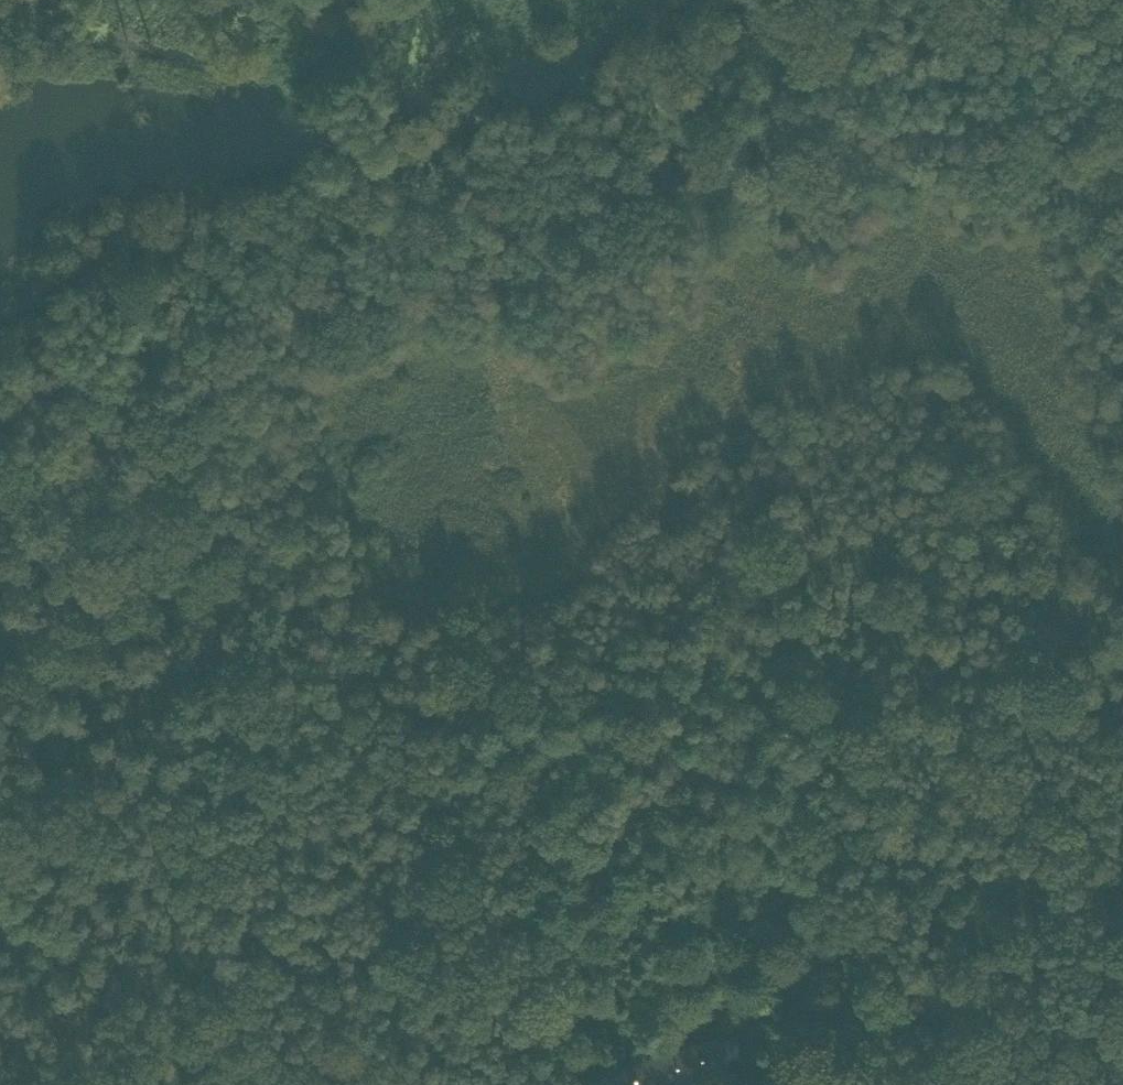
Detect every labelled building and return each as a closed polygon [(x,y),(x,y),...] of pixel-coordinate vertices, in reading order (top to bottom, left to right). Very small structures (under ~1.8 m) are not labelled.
[(727,1081),(724,1070),(715,1041),(612,1073),(616,1084),(718,1084),(727,1081)]
